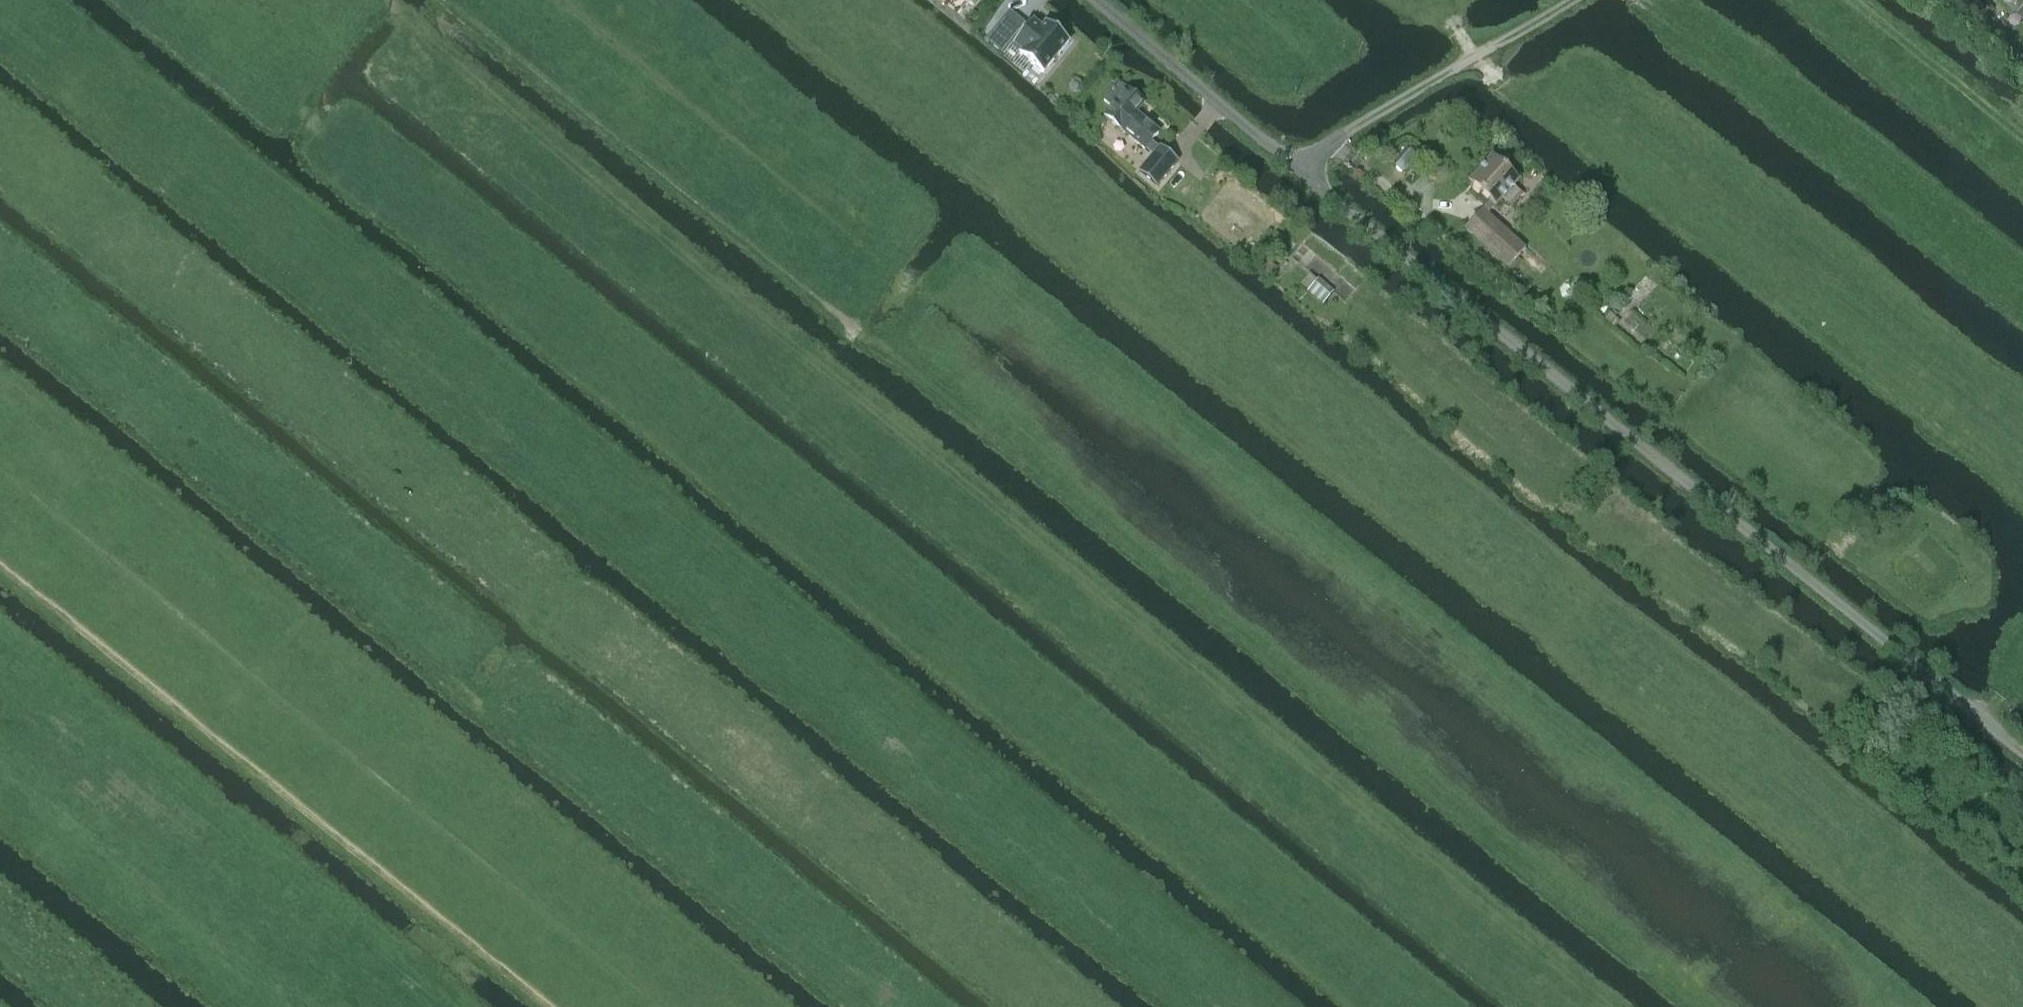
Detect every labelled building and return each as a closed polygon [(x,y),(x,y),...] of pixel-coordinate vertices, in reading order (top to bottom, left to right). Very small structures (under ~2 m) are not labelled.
[(1073,44),(1051,24),(1046,29),(1037,21),(1017,45),(1026,53),(1023,56),(1046,76),(1073,44)] [(1052,87),(1043,80),(1038,85),(1047,92),(1052,87)] [(1105,116),(1113,123),(1144,149),(1158,133),(1134,113),(1142,104),(1126,91),(1105,116)] [(1144,169),(1157,182),(1177,161),(1164,148),(1144,169)] [(1525,249),(1488,215),(1494,208),(1502,199),(1511,208),(1521,196),(1513,188),(1518,182),(1518,181),(1520,178),(1509,167),(1506,170),(1492,157),(1468,183),(1489,203),(1464,229),(1507,269),(1525,249)] [(1307,292),(1322,305),(1332,294),(1317,280),(1307,292)]
